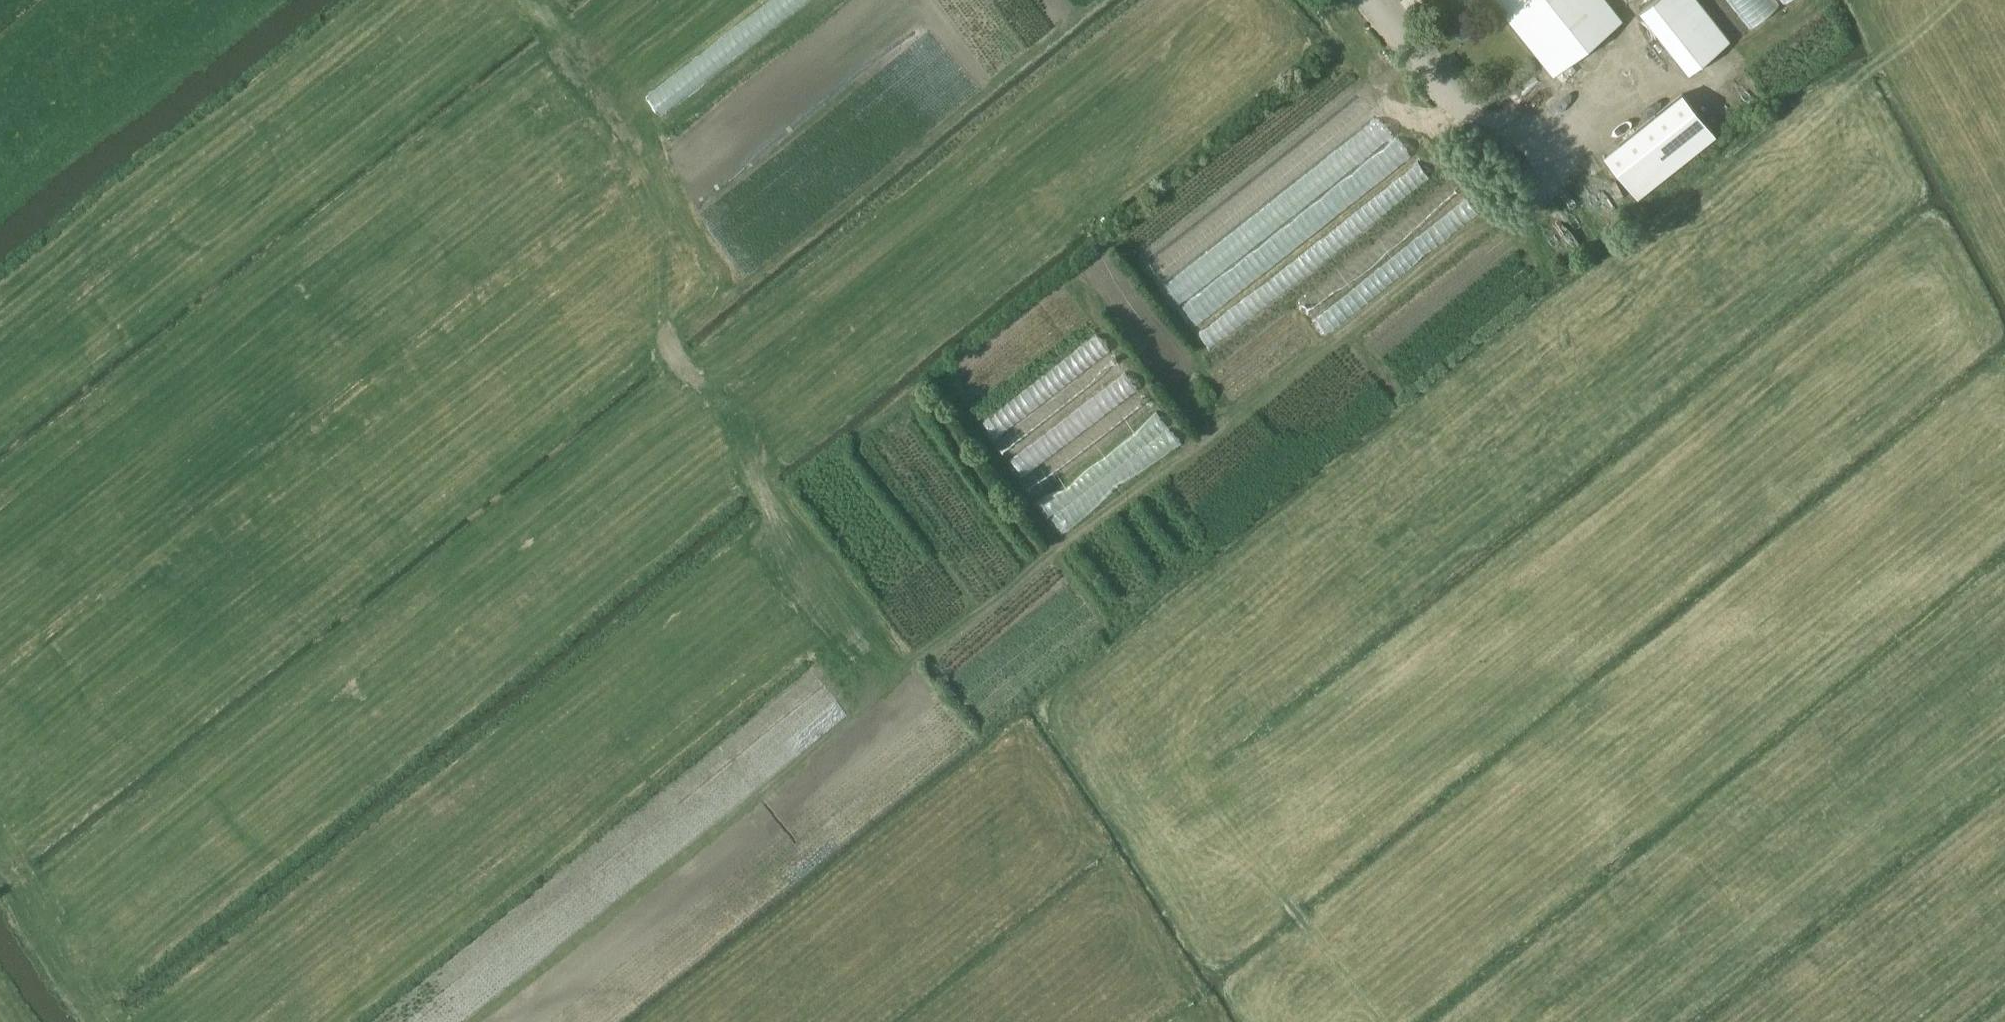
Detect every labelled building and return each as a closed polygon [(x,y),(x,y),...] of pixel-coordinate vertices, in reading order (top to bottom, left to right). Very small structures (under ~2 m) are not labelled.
[(1621,19),(1606,0),(1493,0),(1553,74),(1621,19)] [(1731,41),(1698,0),(1654,0),(1640,11),(1690,74),(1731,41)] [(1750,25),(1785,0),(1733,0),(1750,25)] [(1369,86),(1144,256),(1165,283),(1390,114),(1369,86)] [(1682,93),(1604,156),(1636,196),(1715,134),(1682,93)] [(1195,321),(1415,157),(1402,139),(1181,303),(1195,321)] [(996,436),(1036,492),(1153,407),(1113,351),(996,436)]
